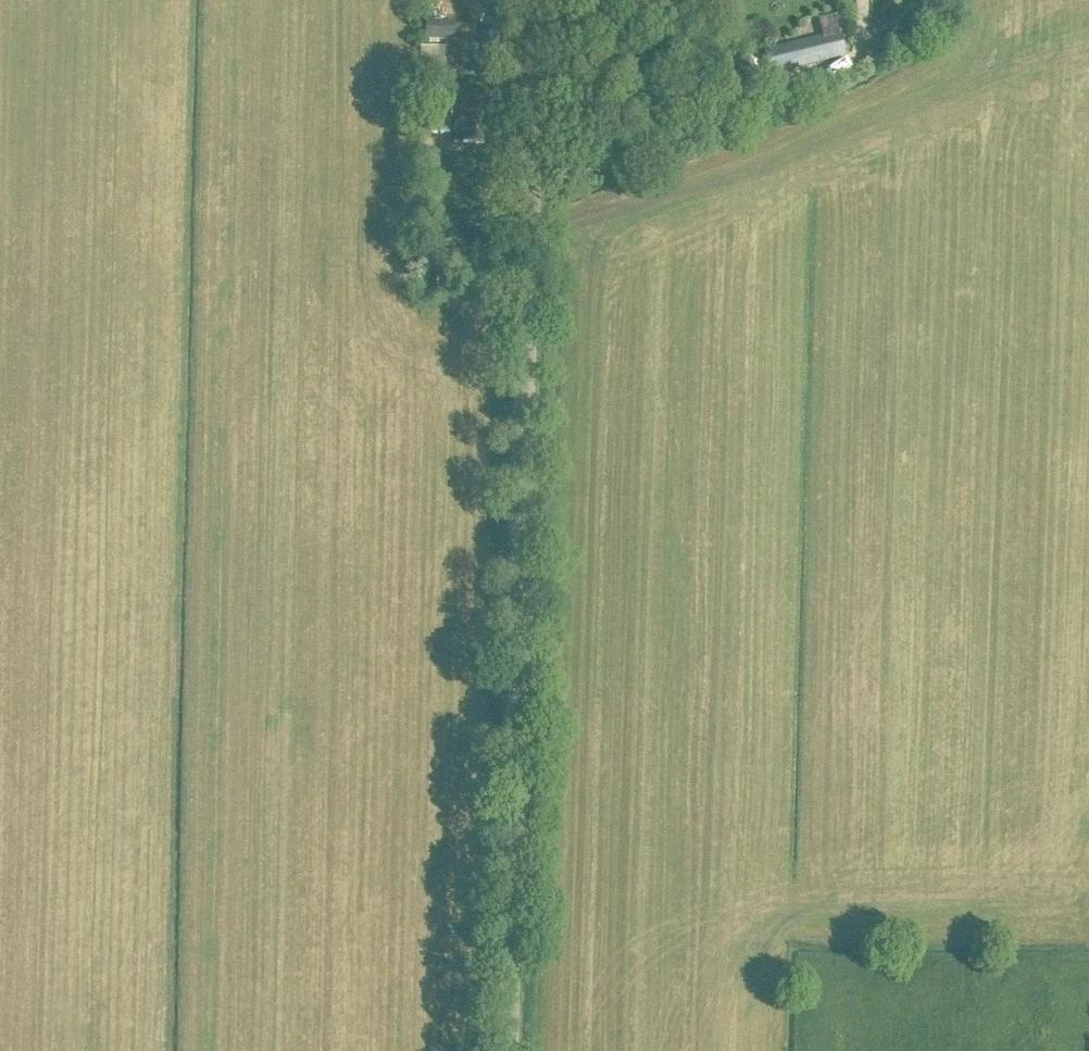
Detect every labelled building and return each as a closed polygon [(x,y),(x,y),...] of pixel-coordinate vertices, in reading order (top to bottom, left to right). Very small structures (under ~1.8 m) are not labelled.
[(789,49),(763,55),(769,81),(796,74),(847,62),(844,52),(842,40),(841,36),(846,35),(843,18),(819,24),(823,40),(789,49)] [(427,24),(426,43),(455,44),(456,25),(427,24)] [(491,120),(491,101),(456,100),(455,146),(485,147),(486,120),(491,120)]
